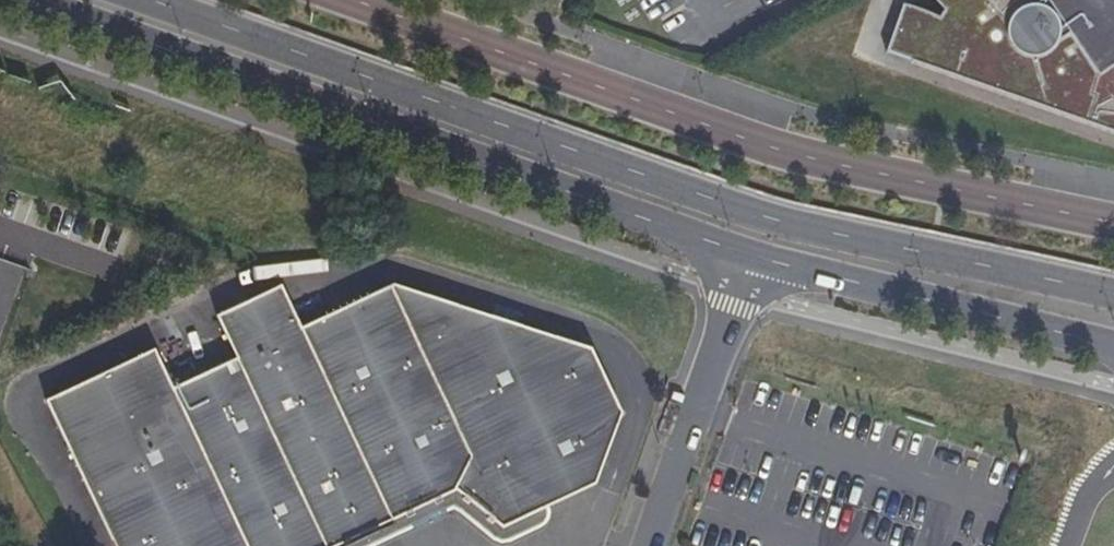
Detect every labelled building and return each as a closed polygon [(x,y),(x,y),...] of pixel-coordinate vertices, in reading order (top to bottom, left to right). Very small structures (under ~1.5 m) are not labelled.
[(1095,74),(1066,32),(1027,57),(990,0),(938,0),(945,11),(941,19),(903,4),(885,50),(1113,132),(1113,62),(1095,74)] [(1066,32),(1095,74),(1113,62),(1113,0),(990,0),(1027,57),(1066,32)] [(471,456),(393,284),(300,325),(391,522),(423,507),(456,492),(471,456)] [(471,456),(456,492),(487,516),(503,529),(596,484),(623,412),(592,348),(393,284),(471,456)] [(300,325),(278,287),(217,315),(237,351),(325,545),(341,545),(359,538),(391,522),(300,325)] [(237,351),(167,385),(248,545),(325,545),(237,351)] [(167,385),(150,353),(48,400),(115,545),(248,545),(167,385)]
